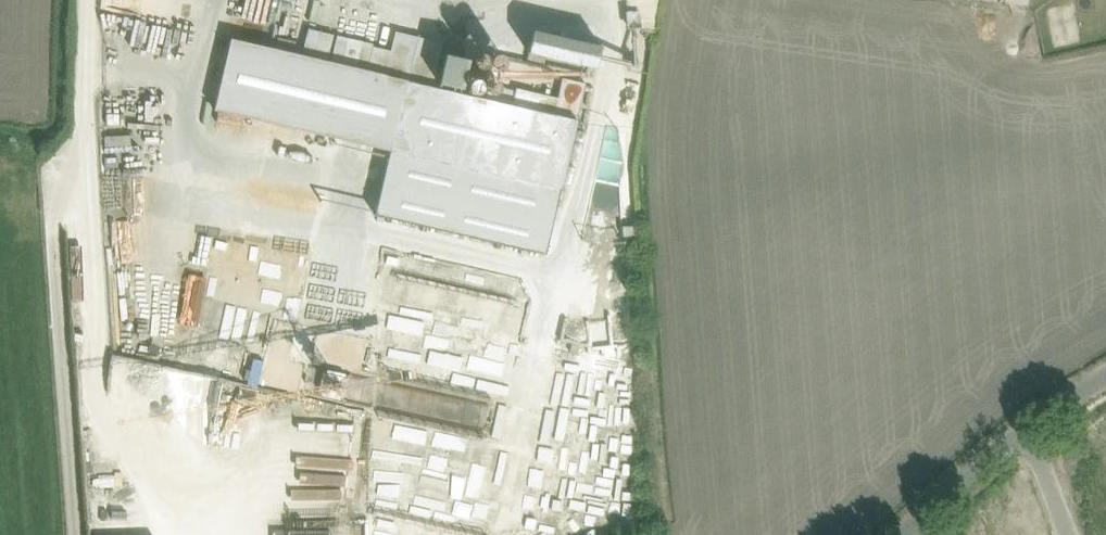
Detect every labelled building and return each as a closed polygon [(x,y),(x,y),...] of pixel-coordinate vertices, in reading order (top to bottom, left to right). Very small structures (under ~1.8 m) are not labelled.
[(252,16),(277,18),(279,0),(254,0),(252,16)] [(604,63),(607,39),(536,30),(533,55),(604,63)] [(231,38),(214,110),(390,151),(375,214),(546,253),(551,232),(586,83),(562,78),(558,97),(516,88),(512,105),(432,87),(443,42),(396,31),(392,50),(373,46),(336,37),(330,61),(231,38)] [(175,307),(174,244),(133,245),(134,308),(175,307)]
